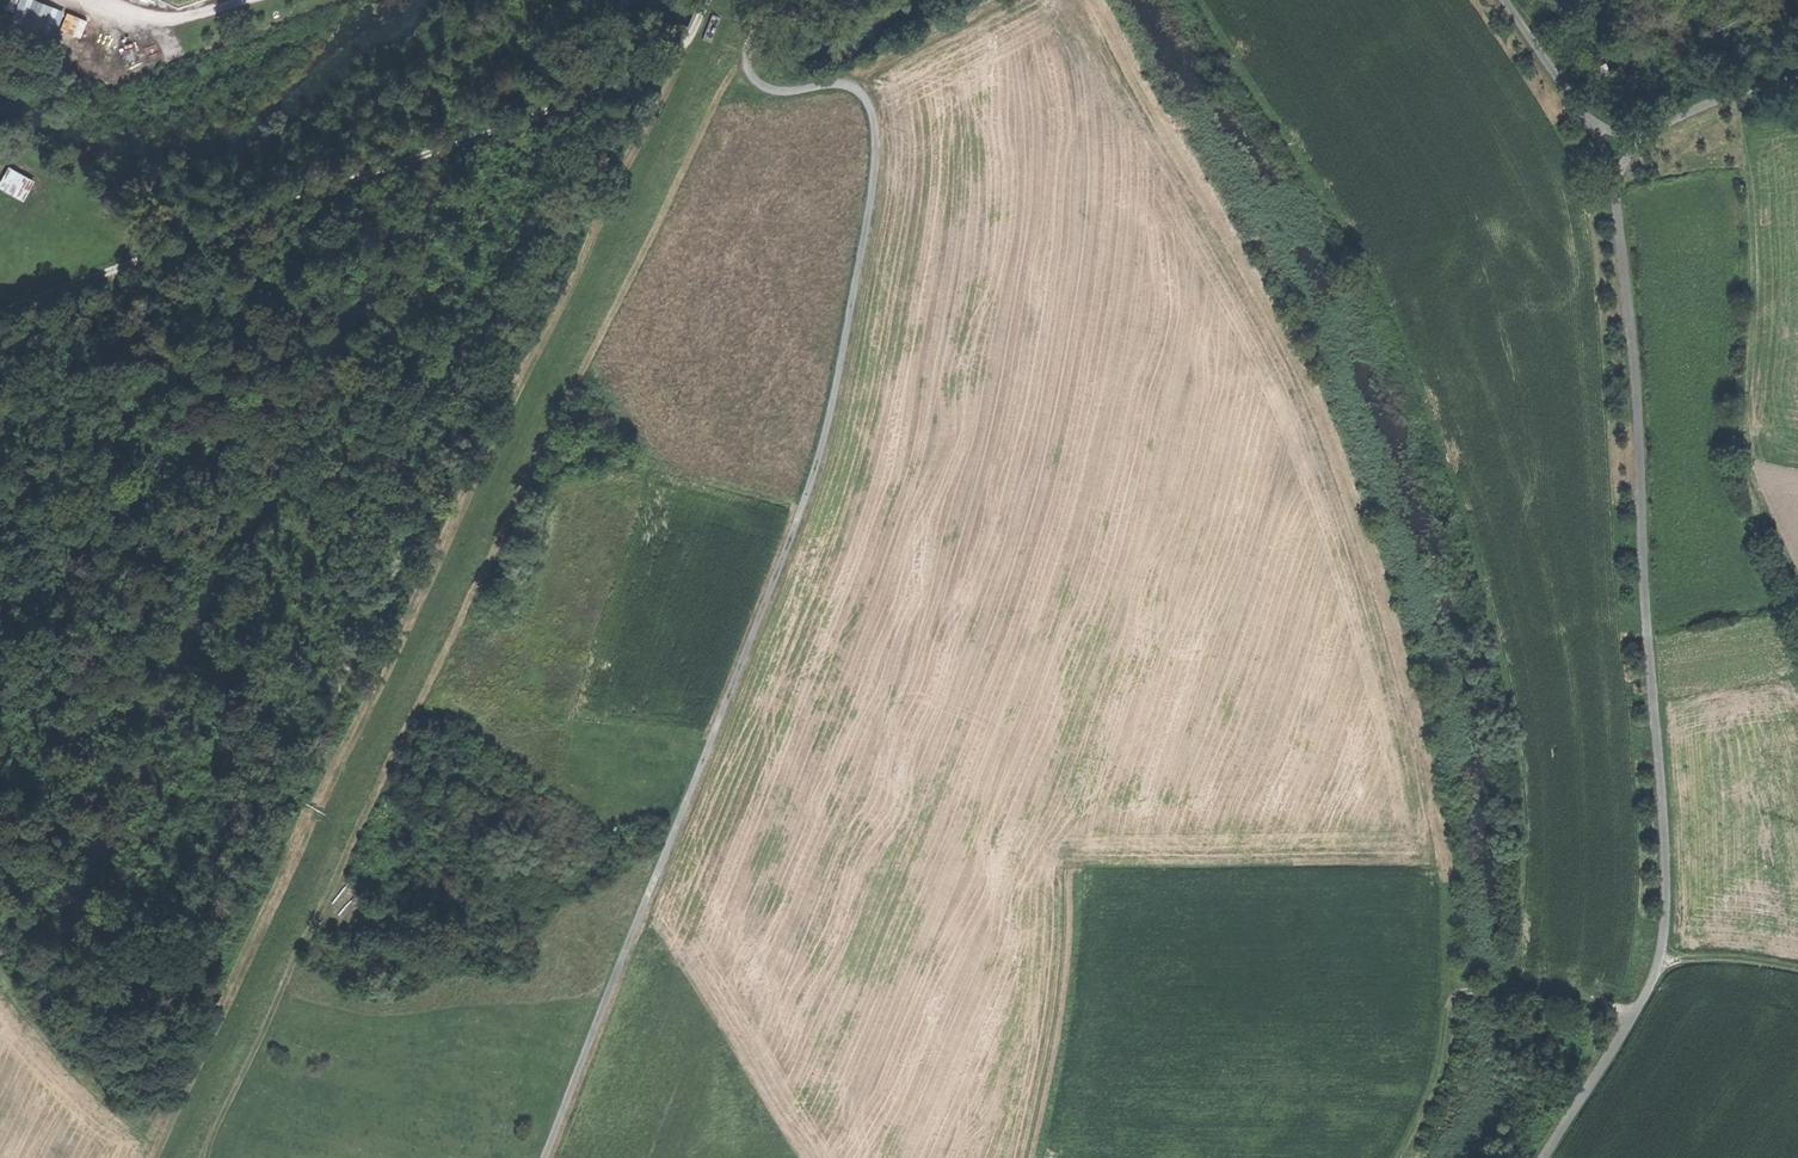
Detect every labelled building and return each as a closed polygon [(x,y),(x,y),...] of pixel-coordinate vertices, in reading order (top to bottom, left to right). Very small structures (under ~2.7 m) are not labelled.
[(30,0),(21,0),(9,31),(20,35),(34,1),(30,0)] [(20,0),(12,0),(9,7),(16,10),(20,0)] [(50,8),(34,1),(20,35),(36,42),(50,8)] [(62,12),(50,8),(36,42),(48,46),(62,12)] [(63,28),(84,36),(91,19),(70,11),(63,28)] [(38,180),(12,165),(0,185),(26,200),(38,180)]
